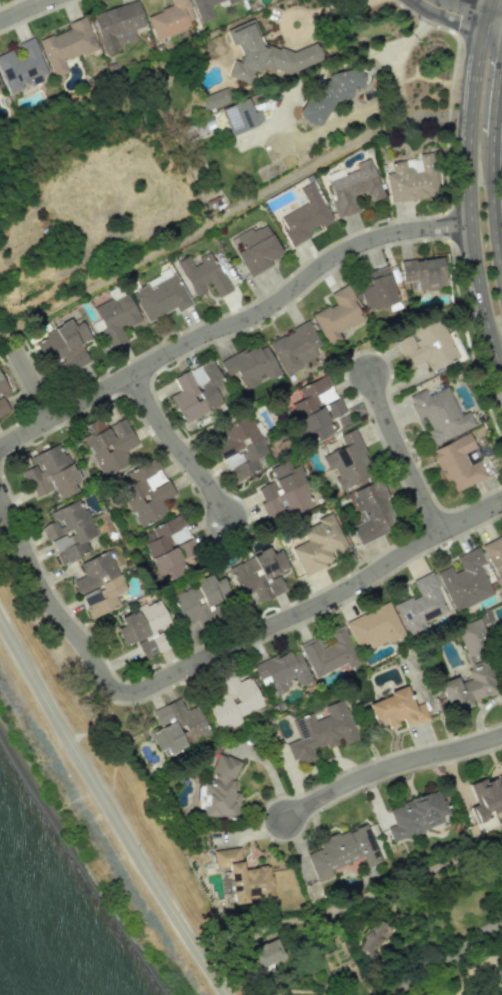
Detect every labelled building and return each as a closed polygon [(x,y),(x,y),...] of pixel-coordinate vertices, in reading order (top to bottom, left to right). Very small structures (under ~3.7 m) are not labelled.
[(136,39),(133,29),(144,26),(137,0),(92,13),(104,55),(119,50),(117,45),(136,39)] [(154,39),(195,24),(187,0),(169,0),(171,6),(146,15),(154,39)] [(199,23),(213,18),(209,5),(225,0),(191,0),(199,23)] [(53,77),(67,72),(63,61),(96,49),(85,16),(67,23),(69,28),(39,39),(53,77)] [(261,47),(251,20),(225,29),(231,45),(237,43),(241,55),(239,62),(232,60),(227,76),(248,83),(251,73),(259,70),(262,62),(266,72),(273,69),(285,73),(322,60),(316,43),(291,52),(279,48),(276,49),(266,45),(261,47)] [(8,92),(48,76),(33,38),(17,43),(22,57),(15,60),(11,50),(0,54),(0,73),(8,92)] [(327,73),(328,85),(307,88),(309,102),(298,104),(301,120),(310,119),(311,125),(329,123),(326,102),(351,98),(349,89),(363,87),(360,68),(327,73)] [(199,98),(204,111),(229,101),(223,88),(199,98)] [(259,109),(251,111),(248,100),(222,107),(229,134),(263,125),(259,109)] [(389,203),(440,195),(437,177),(435,177),(431,152),(416,154),(417,159),(389,163),(391,173),(385,174),(389,203)] [(327,180),(333,200),(330,200),(336,218),(357,211),(353,196),(366,192),(369,203),(383,199),(370,158),(355,163),(357,170),(327,180)] [(290,247),(310,237),(307,232),(331,220),(312,182),(299,189),(306,204),(279,217),(285,230),(282,231),(290,247)] [(281,252),(264,224),(253,231),(251,227),(235,237),(242,249),(235,253),(250,277),(272,264),(269,260),(281,252)] [(192,294),(211,285),(217,297),(230,291),(211,253),(191,263),(187,255),(176,260),(192,294)] [(399,262),(402,282),(415,280),(417,291),(445,287),(441,256),(399,262)] [(397,301),(386,266),(364,273),(367,279),(356,283),(366,312),(397,301)] [(191,305),(174,270),(131,292),(147,322),(175,308),(177,312),(191,305)] [(327,345),(340,339),(337,332),(363,320),(346,285),(329,294),(333,303),(312,313),(327,345)] [(140,319),(125,291),(93,309),(99,320),(91,324),(95,331),(100,329),(111,349),(126,340),(121,329),(140,319)] [(456,359),(438,316),(410,328),(411,333),(394,340),(401,357),(406,355),(410,365),(424,360),(429,370),(456,359)] [(34,339),(47,367),(60,361),(65,374),(89,363),(80,344),(90,340),(80,318),(34,339)] [(268,340),(283,374),(317,358),(313,348),(319,346),(309,323),(268,340)] [(219,361),(226,376),(235,372),(244,390),(279,373),(264,343),(246,353),(243,348),(219,361)] [(173,378),(179,391),(169,396),(183,423),(223,404),(219,397),(227,393),(211,360),(173,378)] [(0,374),(0,415),(9,411),(3,399),(10,395),(0,374)] [(343,414),(328,376),(285,393),(306,444),(334,433),(328,420),(343,414)] [(474,425),(467,411),(459,415),(446,386),(426,395),(424,389),(407,397),(417,419),(424,416),(430,429),(426,430),(433,444),(474,425)] [(261,468),(256,458),(267,453),(250,414),(221,427),(225,437),(214,442),(232,481),(261,468)] [(131,462),(125,451),(137,444),(123,417),(107,425),(103,416),(84,426),(88,435),(83,438),(102,476),(131,462)] [(339,489),(372,476),(355,428),(339,434),(344,447),(321,455),(327,471),(332,469),(339,489)] [(454,491),(485,478),(477,460),(468,464),(463,453),(474,448),(468,433),(430,450),(444,482),(449,480),(454,491)] [(29,456),(33,465),(23,469),(34,498),(55,490),(59,500),(77,493),(73,482),(77,481),(62,443),(29,456)] [(173,495),(155,458),(126,473),(131,482),(120,488),(139,527),(167,512),(162,501),(173,495)] [(313,505),(297,464),(290,467),(287,460),(268,468),(273,481),(257,487),(262,502),(260,503),(265,517),(285,510),(287,515),(313,505)] [(359,544),(398,526),(377,480),(347,494),(356,513),(361,511),(365,520),(351,526),(359,544)] [(97,535),(81,498),(48,513),(51,522),(40,527),(47,541),(50,540),(60,564),(90,551),(85,540),(97,535)] [(290,548),(302,575),(335,562),(332,555),(346,549),(331,512),(315,518),(319,526),(302,533),(306,541),(290,548)] [(143,543),(158,576),(165,572),(168,580),(186,572),(182,561),(198,554),(180,514),(151,527),(155,538),(143,543)] [(499,537),(480,545),(496,580),(501,577),(501,544),(499,537)] [(493,595),(480,565),(485,563),(477,547),(455,557),(460,569),(453,572),(450,566),(436,571),(454,612),(493,595)] [(285,592),(277,572),(287,568),(280,550),(271,553),(269,549),(227,566),(240,597),(254,591),(259,602),(285,592)] [(126,589),(109,551),(78,564),(83,576),(72,581),(79,596),(80,595),(90,618),(120,606),(114,594),(126,589)] [(447,611),(430,573),(412,581),(418,594),(394,605),(407,635),(421,629),(419,623),(447,611)] [(199,629),(225,619),(217,601),(230,595),(222,577),(214,581),(212,577),(171,594),(184,625),(196,620),(199,629)] [(143,658),(173,645),(166,628),(171,626),(159,599),(114,618),(125,645),(136,641),(143,658)] [(345,621),(358,653),(402,635),(389,603),(345,621)] [(454,628),(472,677),(458,682),(456,677),(438,683),(449,711),(498,692),(485,658),(472,663),(469,655),(490,647),(479,618),(454,628)] [(299,644),(314,678),(345,664),(347,668),(359,663),(342,625),(330,631),(335,642),(321,648),(316,637),(299,644)] [(276,695),(287,691),(283,682),(295,677),(299,686),(311,681),(297,648),(253,666),(259,680),(268,676),(276,695)] [(263,705),(250,676),(237,682),(233,674),(217,681),(224,696),(207,704),(219,729),(230,724),(231,727),(243,722),(240,716),(263,705)] [(367,703),(377,727),(386,723),(388,729),(400,724),(402,729),(428,718),(421,702),(413,705),(405,687),(367,703)] [(152,710),(159,729),(150,733),(158,751),(167,748),(170,753),(189,745),(188,744),(210,734),(198,705),(185,710),(180,698),(152,710)] [(357,740),(342,699),(323,706),(327,716),(314,721),(311,714),(292,721),(299,740),(288,743),(296,766),(316,759),(312,749),(324,745),(326,749),(341,743),(342,745),(357,740)] [(238,816),(239,793),(235,792),(236,757),(213,757),(212,783),(203,783),(202,815),(238,816)] [(476,807),(470,809),(478,832),(497,826),(492,813),(501,809),(501,775),(484,781),(483,778),(468,783),(476,807)] [(392,842),(442,822),(440,816),(448,813),(438,789),(388,809),(394,825),(386,828),(392,842)] [(316,882),(332,876),(329,870),(362,857),(366,867),(380,861),(366,823),(320,841),(322,848),(306,854),(316,882)] [(213,850),(215,868),(228,866),(232,902),(273,897),(269,865),(242,869),(239,847),(213,850)] [(241,950),(251,972),(284,958),(274,936),(241,950)]
